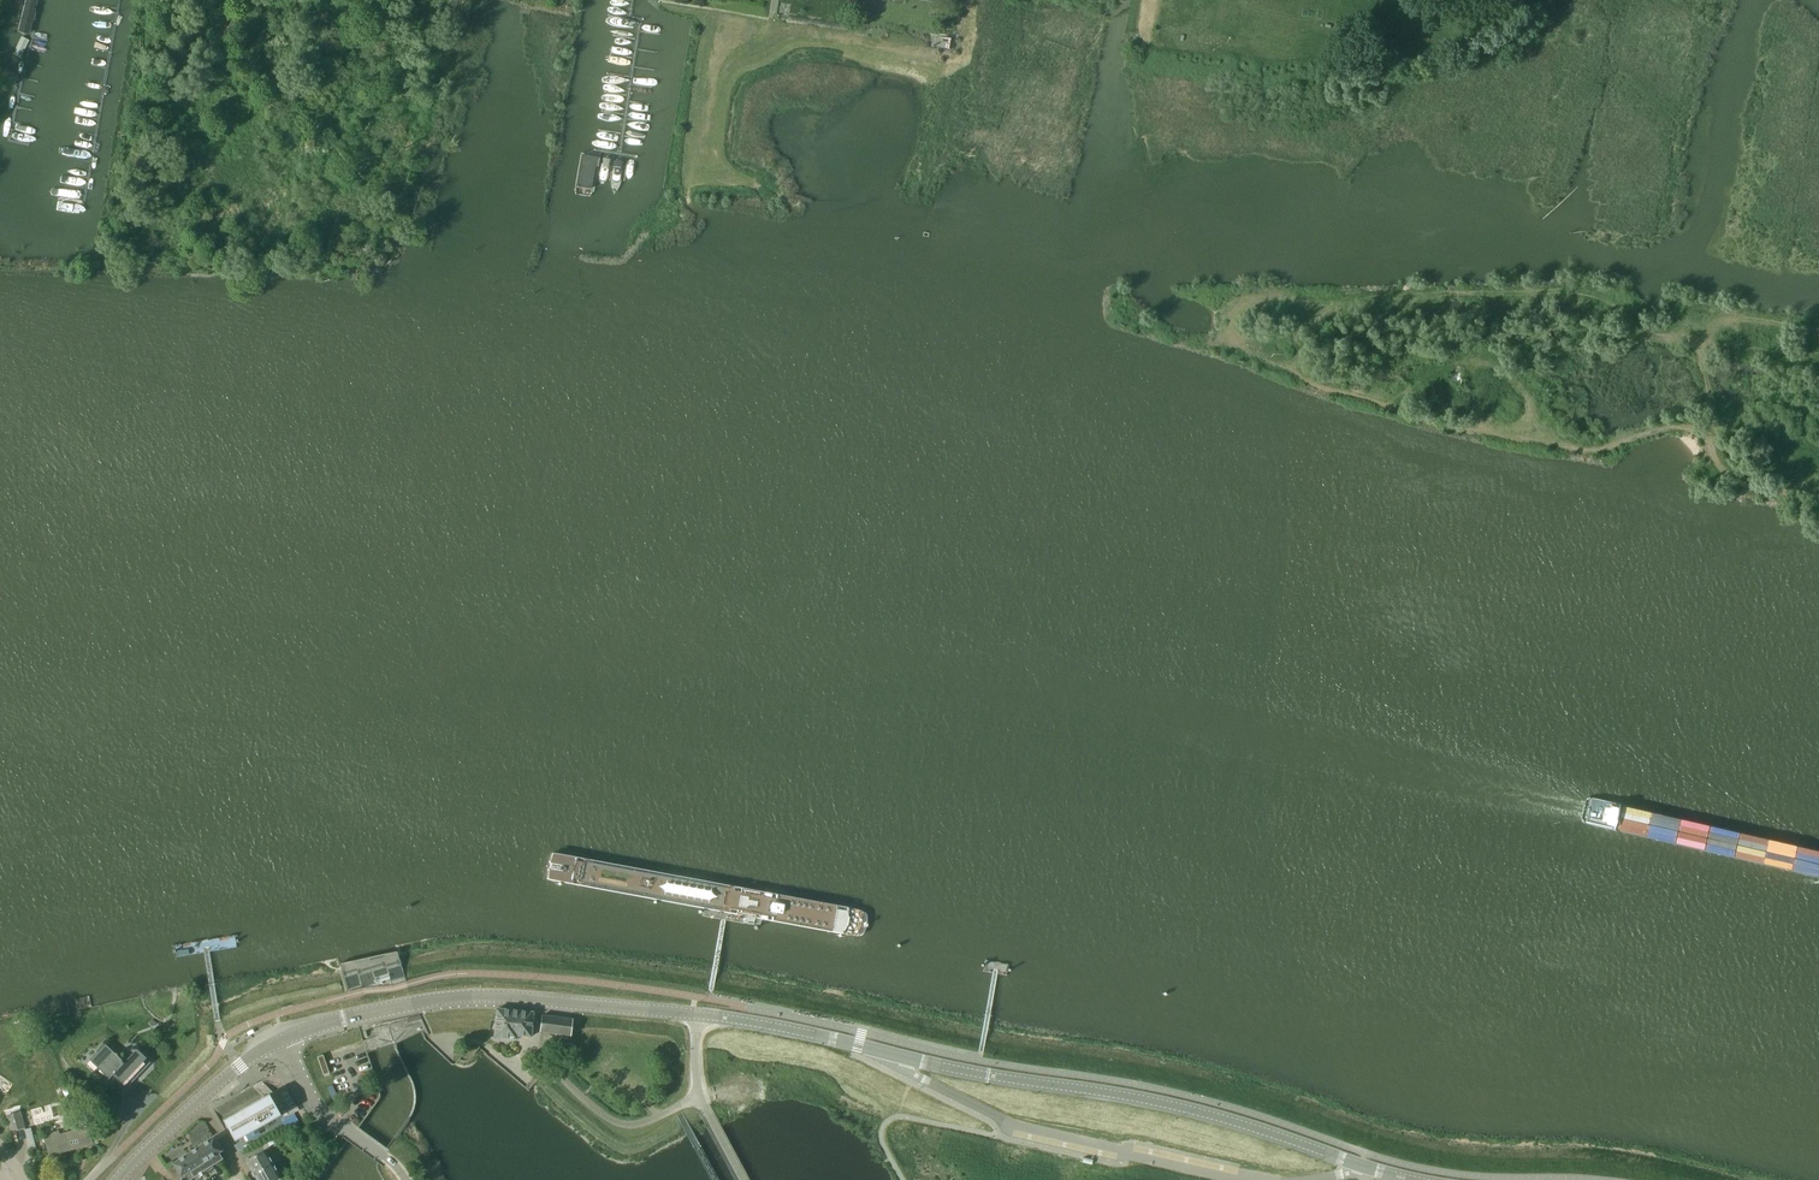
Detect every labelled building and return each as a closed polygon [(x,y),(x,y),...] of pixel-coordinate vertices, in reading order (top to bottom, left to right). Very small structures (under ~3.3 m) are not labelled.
[(15,35),(30,39),(39,0),(23,0),(15,35)] [(591,196),(596,158),(577,153),(573,192),(591,196)] [(493,1038),(517,1040),(517,1035),(531,1037),(533,1012),(497,1009),(495,1021),(493,1038)] [(540,1032),(553,1033),(570,1035),(572,1019),(542,1015),(540,1032)] [(109,1079),(112,1076),(126,1088),(148,1064),(144,1061),(147,1058),(137,1049),(124,1062),(105,1044),(90,1061),(109,1079)] [(323,1055),(317,1057),(323,1075),(329,1073),(326,1065),(323,1055)] [(223,1120),(235,1141),(282,1115),(272,1098),(269,1094),(223,1120)] [(18,1129),(25,1127),(21,1111),(6,1115),(10,1131),(18,1129)] [(80,1131),(59,1136),(58,1132),(44,1136),(49,1154),(92,1143),(85,1117),(77,1120),(80,1131)] [(173,1164),(181,1176),(181,1179),(189,1179),(197,1175),(197,1174),(200,1173),(221,1159),(220,1156),(218,1153),(222,1151),(214,1137),(190,1152),(173,1164)] [(255,1155),(269,1179),(276,1179),(280,1177),(265,1150),(255,1155)] [(255,1155),(246,1161),(257,1179),(269,1179),(255,1155)]
